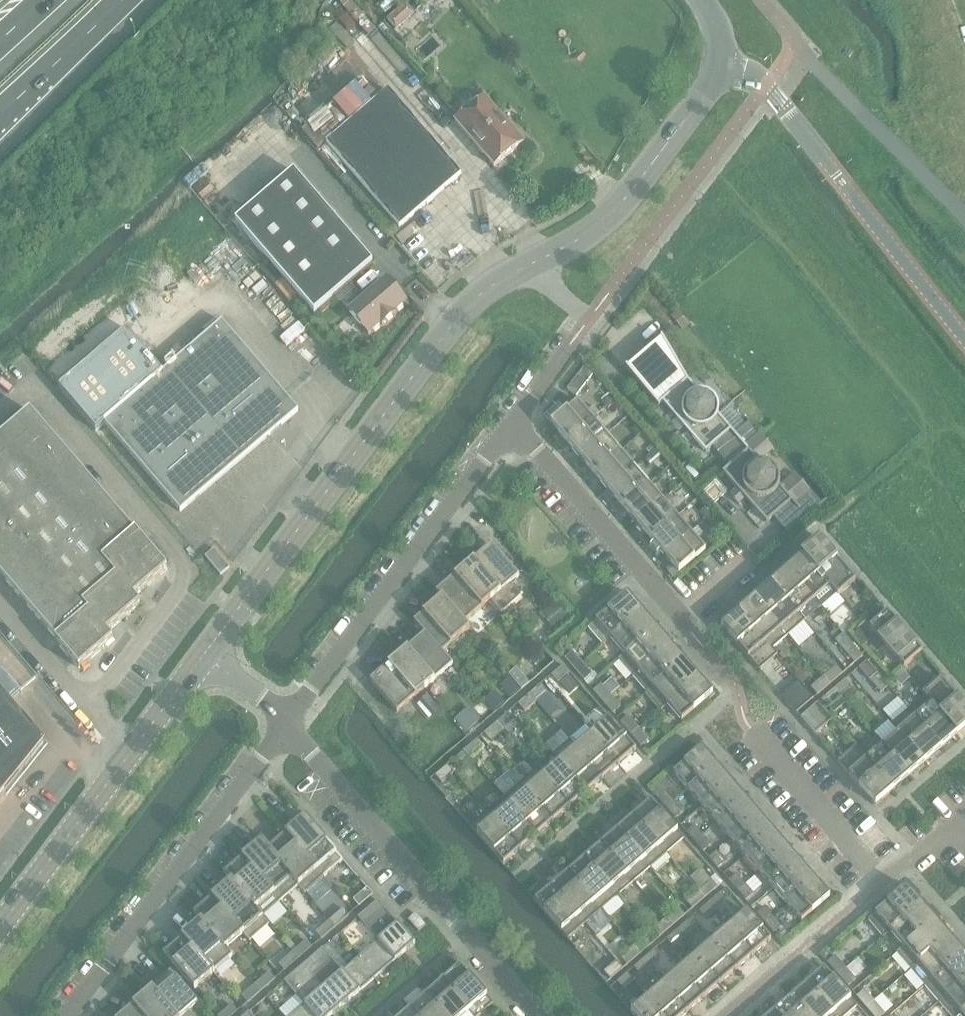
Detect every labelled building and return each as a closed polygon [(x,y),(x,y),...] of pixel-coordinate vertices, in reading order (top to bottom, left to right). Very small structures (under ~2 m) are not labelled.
[(461,177),(388,92),(326,145),(399,230),(461,177)] [(524,142),(485,97),(454,123),(494,168),(524,142)] [(372,264),(293,172),(235,223),(314,315),(372,264)] [(368,335),(405,303),(386,281),(349,313),(368,335)] [(677,310),(671,316),(683,330),(689,325),(690,324),(678,310),(677,310)] [(126,330),(58,389),(95,431),(104,424),(180,513),(298,411),(287,399),(222,322),(163,373),(126,330)] [(713,398),(709,395),(704,393),(698,393),(688,381),(663,340),(627,370),(658,407),(662,404),(706,454),(712,448),(726,464),(760,434),(750,422),(735,435),(718,415),(719,413),(718,407),(716,402),(713,398)] [(576,397),(593,375),(584,368),(566,390),(576,397)] [(559,447),(592,419),(577,402),(550,426),(561,438),(555,443),(559,447)] [(136,533),(135,532),(134,533),(30,412),(0,438),(0,575),(56,640),(55,641),(79,670),(113,640),(107,634),(140,605),(134,598),(167,570),(136,533)] [(579,459),(606,436),(592,419),(559,447),(563,452),(569,447),(579,459)] [(729,467),(722,473),(766,524),(773,518),(787,534),(821,505),(811,492),(795,505),(793,502),(779,487),(780,481),(779,476),(776,471),(773,467),(768,464),(762,463),(759,463),(774,451),(760,434),(726,464),(729,467)] [(587,480),(620,452),(606,436),(579,459),(589,471),(583,476),(587,480)] [(607,491),(634,468),(620,452),(587,480),(591,485),(597,480),(607,491)] [(616,513),(649,485),(634,468),(607,491),(618,503),(612,508),(616,513)] [(636,524),(663,501),(649,485),(616,513),(620,518),(626,513),(636,524)] [(644,546),(677,517),(663,501),(636,524),(646,536),(640,541),(644,546)] [(721,523),(713,514),(707,520),(715,528),(721,523)] [(664,557),(691,534),(677,517),(644,546),(648,550),(654,545),(664,557)] [(673,579),(705,551),(691,534),(664,557),(674,569),(668,574),(673,579)] [(855,581),(821,541),(804,556),(838,596),(855,581)] [(510,584),(519,577),(491,545),(463,569),(491,601),(501,614),(521,597),(510,584)] [(214,549),(205,557),(220,576),(229,568),(214,549)] [(804,556),(787,570),(814,601),(820,608),(836,595),(837,597),(838,596),(804,556)] [(491,601),(463,569),(436,593),(441,599),(468,631),(470,630),(464,624),(491,601)] [(814,601),(787,570),(771,584),(804,622),(805,621),(799,614),(814,601)] [(804,622),(771,584),(755,598),(788,636),(804,622)] [(627,595),(588,628),(603,646),(610,639),(641,612),(627,595)] [(788,636),(755,598),(738,612),(776,656),(777,655),(772,650),(788,636)] [(442,654),(468,631),(441,599),(414,623),(424,635),(451,667),(453,666),(442,654)] [(624,656),(656,629),(641,612),(610,639),(624,656)] [(776,656),(738,612),(721,627),(759,671),(776,656)] [(922,653),(887,613),(868,628),(904,668),(922,653)] [(624,656),(618,661),(633,677),(670,645),(656,629),(624,656)] [(853,646),(843,634),(835,641),(845,652),(853,646)] [(451,667),(424,635),(397,658),(425,690),(451,667)] [(670,645),(633,677),(646,692),(644,693),(645,694),(684,661),(670,645)] [(862,657),(853,646),(845,652),(855,664),(862,657)] [(582,663),(572,652),(564,659),(574,670),(582,663)] [(542,673),(553,663),(547,655),(537,663),(537,667),(542,673)] [(425,690),(397,658),(369,682),(397,714),(425,690)] [(659,711),(698,678),(684,661),(645,694),(659,711)] [(877,674),(866,661),(858,668),(869,681),(877,674)] [(592,675),(582,663),(574,670),(584,682),(592,675)] [(558,684),(569,674),(563,666),(551,676),(558,684)] [(830,685),(842,674),(836,666),(823,677),(830,685)] [(888,687),(877,674),(869,681),(880,693),(888,687)] [(579,688),(569,676),(560,684),(570,696),(579,688)] [(817,696),(830,685),(823,677),(810,688),(817,696)] [(681,722),(712,695),(698,678),(659,711),(660,712),(667,706),(681,722)] [(519,691),(510,679),(500,687),(510,699),(519,691)] [(528,685),(524,679),(519,679),(516,682),(522,690),(528,685)] [(840,698),(853,687),(846,679),(834,690),(840,698)] [(941,680),(940,679),(923,694),(958,734),(964,728),(964,708),(941,680)] [(813,699),(799,682),(781,697),(796,714),(813,699)] [(559,706),(540,685),(529,695),(536,703),(548,716),(559,706)] [(610,696),(601,685),(593,692),(602,703),(610,696)] [(828,708),(840,698),(834,690),(821,701),(828,708)] [(0,692),(0,800),(45,744),(3,696),(0,692)] [(504,703),(494,692),(484,701),(494,712),(504,703)] [(958,734),(923,694),(922,695),(924,697),(908,710),(941,749),(958,734)] [(524,712),(536,703),(529,695),(518,705),(524,712)] [(620,707),(610,696),(602,703),(612,714),(620,707)] [(832,721),(817,704),(800,719),(815,736),(832,721)] [(941,749),(908,710),(892,724),(925,763),(941,749)] [(521,729),(508,713),(496,724),(503,731),(504,730),(511,738),(521,729)] [(638,729),(628,716),(620,723),(630,735),(638,729)] [(636,751),(609,720),(592,734),(619,766),(636,751)] [(491,742),(503,731),(496,724),(484,734),(491,742)] [(925,763),(892,724),(891,725),(897,732),(883,745),(877,737),(876,738),(909,777),(925,763)] [(619,766),(592,734),(585,727),(569,741),(602,780),(619,766)] [(648,740),(638,729),(630,735),(640,747),(648,740)] [(909,777),(876,738),(860,751),(856,746),(854,747),(892,791),(909,777)] [(471,759),(483,748),(476,740),(464,751),(471,759)] [(602,780),(569,741),(553,755),(559,763),(586,794),(602,780)] [(892,791),(854,747),(837,762),(875,806),(892,791)] [(688,791),(716,767),(701,749),(673,774),(688,791)] [(459,769),(471,759),(464,751),(452,761),(459,769)] [(586,794),(559,763),(544,776),(537,769),(536,769),(570,808),(586,794)] [(441,784),(454,773),(447,765),(435,776),(441,784)] [(702,807),(730,783),(716,767),(688,791),(702,807)] [(570,808),(536,769),(520,784),(553,822),(570,808)] [(716,824),(744,800),(730,783),(702,807),(716,824)] [(553,822),(520,784),(504,798),(537,836),(553,822)] [(674,803),(665,793),(658,800),(666,810),(674,803)] [(537,836),(504,798),(487,812),(520,850),(537,836)] [(730,840),(758,816),(744,800),(716,824),(730,840)] [(684,840),(651,801),(633,816),(667,854),(684,840)] [(682,813),(674,803),(666,810),(674,819),(682,813)] [(520,850),(487,812),(470,827),(503,865),(520,850)] [(667,854),(633,816),(617,830),(650,868),(667,854)] [(744,856),(772,832),(758,816),(730,840),(744,856)] [(343,861),(307,819),(305,817),(287,834),(324,877),(343,861)] [(702,836),(694,826),(686,833),(694,842),(702,836)] [(650,868),(617,830),(601,844),(634,882),(650,868)] [(758,873),(786,848),(772,832),(744,856),(758,873)] [(324,877),(287,834),(268,849),(262,842),(261,842),(305,894),(324,877)] [(711,845),(702,836),(694,842),(703,852),(711,845)] [(305,894),(261,842),(242,859),(280,902),(298,887),(305,894)] [(634,882),(601,844),(584,858),(618,897),(634,882)] [(772,889),(800,865),(786,848),(758,873),(772,889)] [(725,862),(716,852),(708,859),(717,869),(725,862)] [(618,897),(584,858),(568,872),(601,911),(618,897)] [(280,902),(242,859),(231,868),(224,874),(226,876),(269,926),(269,925),(262,917),(280,902)] [(787,905),(815,881),(800,865),(772,889),(787,905)] [(717,888),(711,880),(710,880),(701,870),(690,879),(699,890),(698,891),(705,898),(717,888)] [(601,911),(568,872),(552,886),(585,925),(601,911)] [(269,926),(226,876),(224,874),(224,875),(230,882),(212,898),(249,942),(269,926)] [(744,885),(736,875),(728,882),(736,891),(744,885)] [(801,923),(829,898),(815,881),(787,905),(801,923)] [(753,894),(744,885),(736,891),(745,901),(753,894)] [(585,925),(552,886),(535,901),(568,940),(585,925)] [(882,938),(920,905),(906,887),(867,921),(882,938)] [(359,907),(373,895),(367,889),(354,901),(359,907)] [(692,909),(705,898),(698,891),(685,901),(692,909)] [(715,911),(725,902),(719,895),(709,903),(715,911)] [(249,942),(212,898),(193,914),(200,922),(202,924),(232,958),(232,957),(226,949),(243,935),(249,942)] [(415,944),(400,928),(378,901),(358,919),(378,941),(360,957),(377,977),(415,944)] [(706,919),(715,911),(709,903),(699,912),(706,919)] [(904,948),(935,921),(920,905),(882,938),(890,931),(904,948)] [(773,917),(764,907),(756,914),(765,924),(773,917)] [(672,927),(685,916),(678,908),(665,919),(672,927)] [(335,928),(348,916),(343,910),(329,921),(335,928)] [(771,941),(747,912),(729,927),(754,955),(771,941)] [(426,926),(423,923),(415,914),(408,921),(418,932),(426,926)] [(781,927),(773,917),(765,924),(773,934),(781,927)] [(659,938),(672,927),(665,919),(653,930),(659,938)] [(321,940),(335,928),(329,921),(316,933),(321,940)] [(918,964),(949,937),(935,921),(904,948),(918,964)] [(232,958),(202,924),(200,922),(182,938),(213,974),(232,958)] [(683,939),(693,931),(686,923),(676,931),(683,939)] [(754,955),(729,927),(713,941),(737,969),(754,955)] [(673,948),(683,939),(676,931),(666,940),(673,948)] [(639,955),(652,944),(645,936),(633,947),(639,955)] [(910,971),(924,987),(963,954),(949,937),(918,964),(910,971)] [(213,974),(182,938),(170,948),(172,950),(165,956),(194,990),(213,974)] [(737,969),(713,941),(697,955),(721,984),(737,969)] [(298,960),(312,948),(306,942),(292,953),(298,960)] [(627,966),(639,955),(633,947),(620,958),(627,966)] [(340,1009),(377,977),(360,957),(342,972),(323,949),(303,966),(340,1009)] [(650,967),(660,959),(653,951),(643,959),(650,967)] [(284,971),(298,960),(292,953),(279,965),(284,971)] [(924,987),(938,1003),(964,980),(964,956),(963,954),(924,987)] [(721,984),(697,955),(680,970),(705,998),(721,984)] [(845,968),(835,956),(827,963),(837,975),(845,968)] [(640,976),(650,967),(643,959),(633,968),(640,976)] [(610,980),(623,969),(616,961),(603,972),(610,980)] [(303,966),(284,982),(304,1005),(291,1015),(332,1015),(340,1009),(303,966)] [(460,966),(443,981),(473,1015),(479,1015),(493,1004),(460,966)] [(855,980),(846,969),(845,968),(837,975),(848,987),(855,980)] [(807,983),(835,1015),(847,1015),(853,1010),(854,1010),(857,1007),(824,969),(807,983)] [(705,998),(680,970),(664,984),(688,1012),(705,998)] [(198,1005),(171,973),(143,997),(159,1015),(193,1015),(189,1012),(198,1005)] [(261,992),(275,980),(269,973),(255,985),(261,992)] [(624,990),(634,981),(627,974),(617,982),(624,990)] [(949,1015),(957,1015),(964,1009),(964,980),(938,1003),(949,1015)] [(443,981),(426,995),(445,1015),(465,1015),(469,1013),(471,1015),(473,1015),(443,981)] [(790,998),(806,1015),(835,1015),(807,983),(790,998)] [(664,984),(647,998),(663,1015),(684,1015),(688,1012),(664,984)] [(247,1003),(261,992),(255,985),(242,997),(247,1003)] [(874,1002),(864,990),(856,997),(867,1009),(874,1002)] [(426,995),(410,1009),(416,1015),(445,1015),(426,995)] [(143,997),(121,1015),(159,1015),(143,997)] [(647,998),(631,1013),(634,1015),(663,1015),(647,998)] [(774,1012),(778,1015),(806,1015),(790,998),(774,1012)] [(874,1002),(867,1009),(873,1015),(883,1015),(885,1014),(874,1002)] [(237,1012),(232,1006),(220,1015),(233,1015),(237,1012)]
